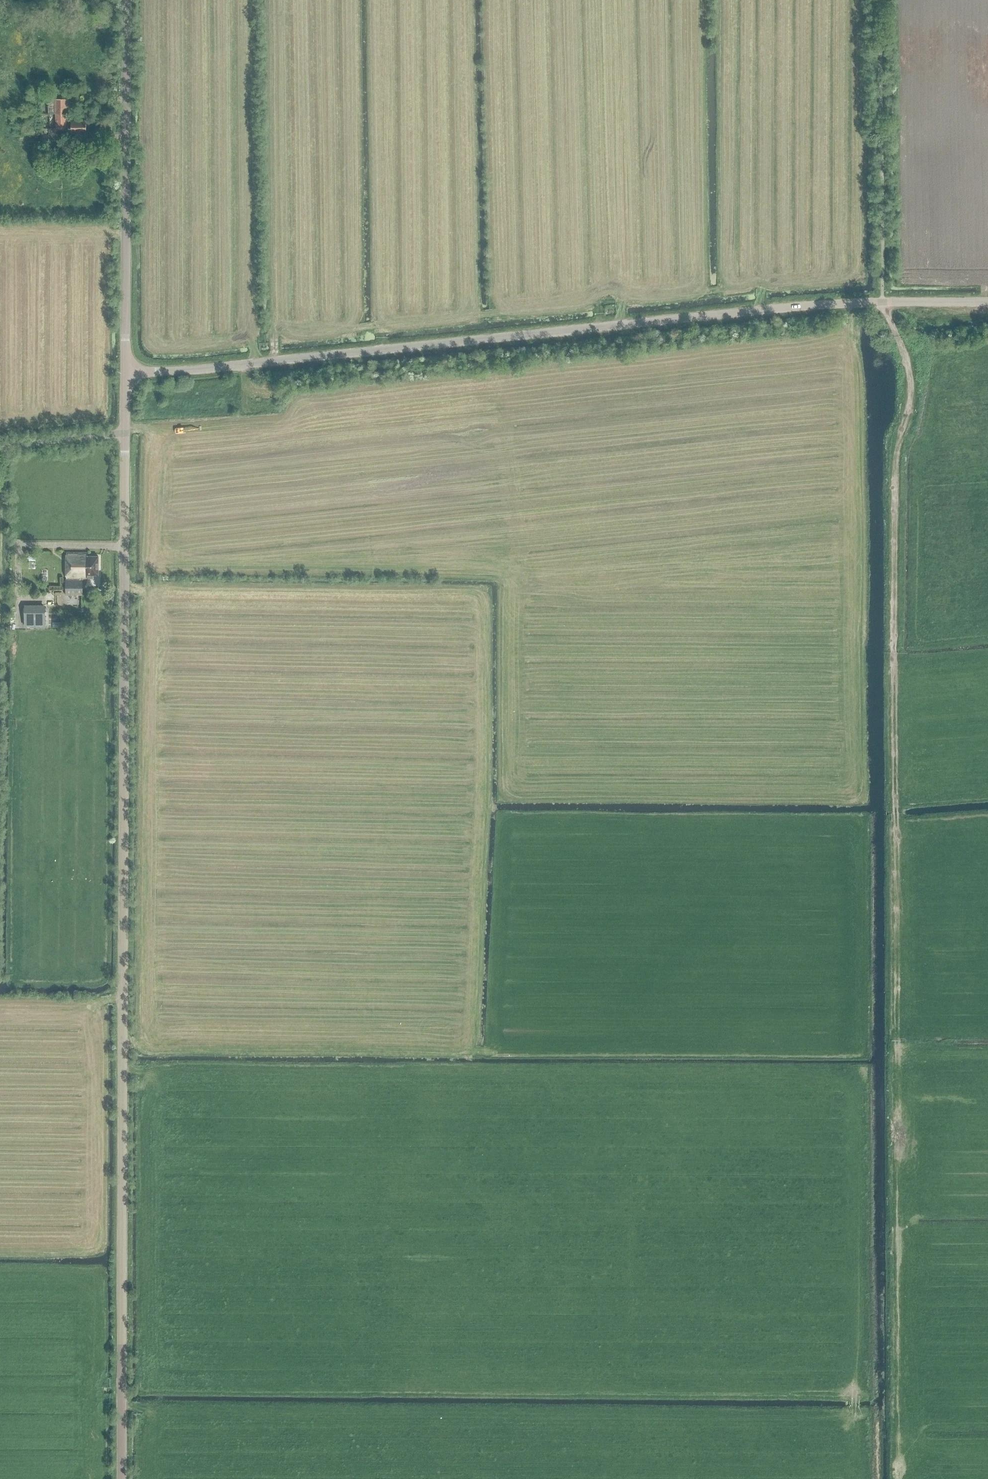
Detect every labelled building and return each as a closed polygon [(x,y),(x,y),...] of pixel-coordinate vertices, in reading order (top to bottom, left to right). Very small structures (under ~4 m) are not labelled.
[(65,121),(65,114),(71,114),(71,99),(48,99),(48,114),(55,114),(55,129),(70,129),(70,135),(78,135),(78,133),(85,133),(85,121),(65,121)] [(55,135),(55,128),(40,128),(40,146),(61,146),(61,135),(55,135)] [(64,578),(85,578),(85,574),(96,574),(97,558),(85,558),(86,554),(65,554),(64,578)] [(64,595),(82,595),(82,581),(64,580),(64,595)] [(28,604),(28,626),(48,626),(49,604),(28,604)]
